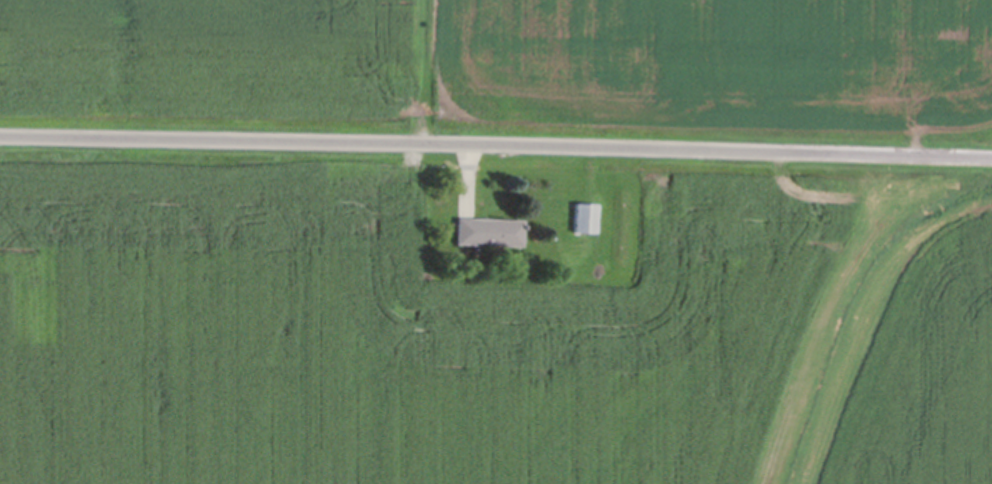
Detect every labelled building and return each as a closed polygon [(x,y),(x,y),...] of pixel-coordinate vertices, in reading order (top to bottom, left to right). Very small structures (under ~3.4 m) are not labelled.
[(573,228),(574,199),(596,200),(595,229),(573,228)] [(456,214),(522,216),(521,243),(455,240),(456,214)] [(555,260),(555,272),(544,272),(544,260),(555,260)]
